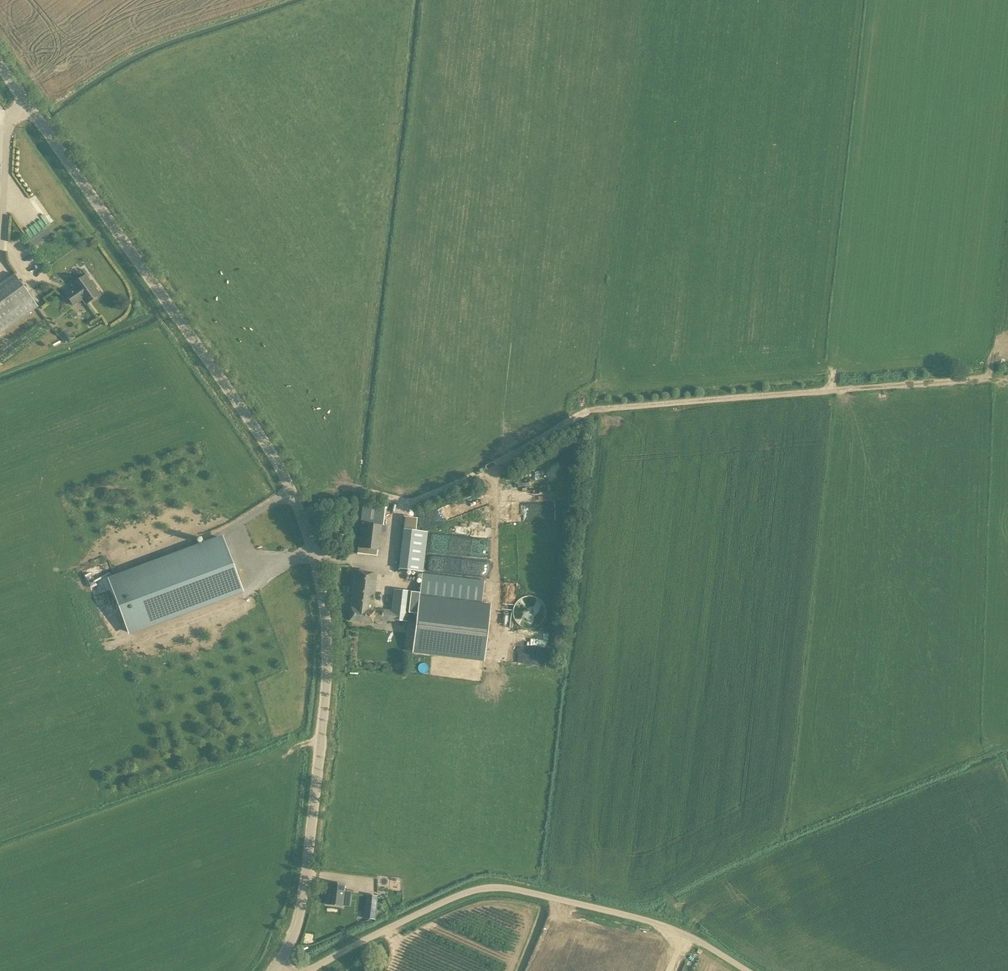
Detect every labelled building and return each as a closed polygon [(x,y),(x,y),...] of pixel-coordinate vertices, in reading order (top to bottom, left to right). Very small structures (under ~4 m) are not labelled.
[(40,309),(17,277),(0,289),(0,338),(40,309)] [(84,302),(88,307),(101,297),(88,278),(74,287),(78,292),(69,299),(76,308),(84,302)] [(65,330),(59,334),(64,342),(71,337),(65,330)] [(377,556),(378,547),(380,521),(382,522),(384,504),(363,502),(358,554),(377,556)] [(405,516),(403,529),(399,569),(423,572),(428,532),(415,530),(417,517),(405,516)] [(222,535),(108,578),(129,634),(243,592),(222,535)] [(373,617),(389,619),(415,622),(412,652),(484,660),(491,603),(482,602),(484,581),(423,574),(422,577),(416,577),(415,583),(421,584),(420,599),(410,597),(411,590),(393,588),(390,608),(374,606),(378,574),(355,571),(350,620),(373,623),(373,617)] [(513,607),(513,611),(513,615),(514,619),(516,622),(519,625),(523,627),(527,628),(531,628),(535,627),(539,626),(542,623),(544,619),(545,615),(546,611),(545,607),(543,603),(541,600),(537,598),(534,596),(529,596),(525,596),(521,597),(518,600),(515,603),(513,607)] [(543,664),(546,633),(534,632),(533,646),(513,645),(511,662),(543,664)] [(377,889),(402,890),(402,880),(378,880),(377,889)] [(345,884),(330,882),(327,904),(342,906),(345,884)] [(367,895),(365,912),(375,913),(377,896),(367,895)]
